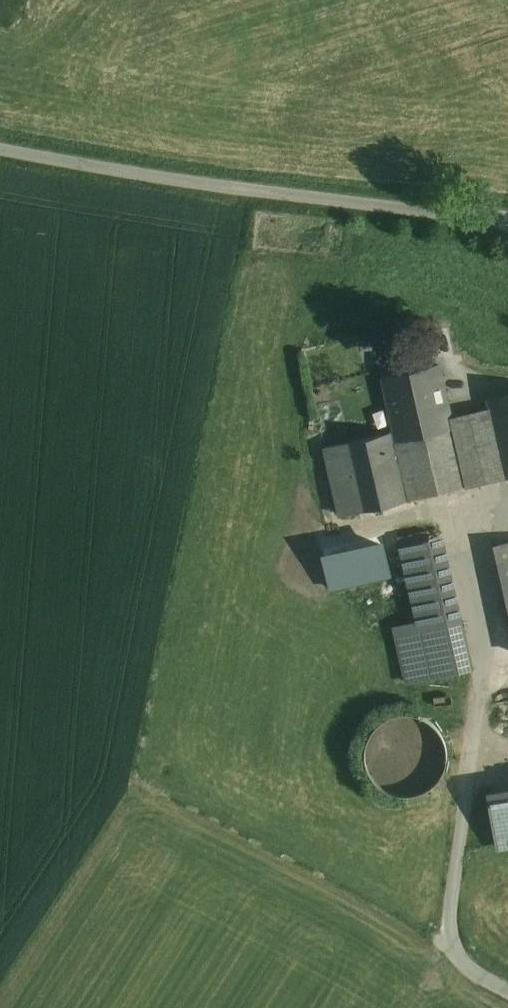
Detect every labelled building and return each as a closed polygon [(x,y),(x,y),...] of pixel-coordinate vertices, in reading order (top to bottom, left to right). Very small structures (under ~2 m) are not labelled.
[(439,364),(383,377),(395,431),(397,441),(453,428),(451,418),(439,364)] [(506,477),(507,477),(507,395),(488,399),(490,409),(506,477)] [(453,428),(467,486),(506,477),(490,409),(463,415),(451,418),(453,428)] [(453,428),(397,441),(411,499),(467,486),(453,428)] [(397,441),(395,431),(325,447),(341,515),(411,499),(397,441)] [(444,537),(400,546),(417,624),(396,629),(408,682),(472,668),(444,537)] [(496,546),(507,599),(507,543),(496,546)] [(379,549),(337,560),(343,583),(385,573),(379,549)] [(399,795),(408,796),(418,794),(426,791),(434,785),(440,778),(445,769),(447,760),(447,751),(445,741),(441,733),(435,726),(427,720),(418,716),(409,714),(399,715),(390,717),(382,722),(375,728),(370,736),(366,745),(365,755),(366,764),(369,773),(375,781),(381,788),(390,792),(399,795)] [(490,794),(498,842),(507,840),(507,791),(490,794)]
